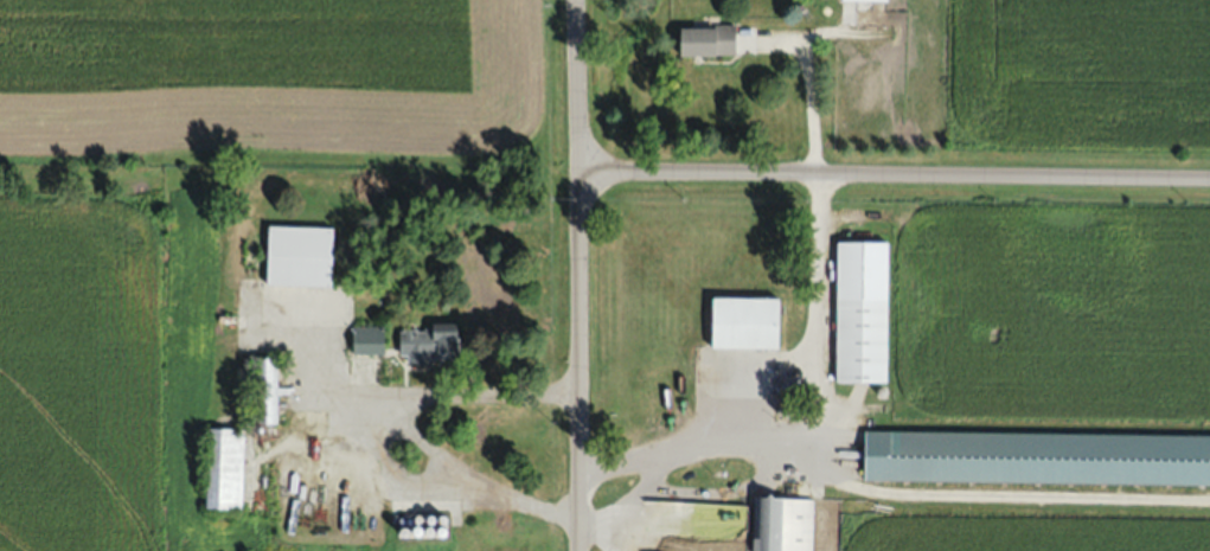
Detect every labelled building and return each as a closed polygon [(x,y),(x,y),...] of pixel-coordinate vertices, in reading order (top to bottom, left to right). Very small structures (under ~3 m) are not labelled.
[(682,56),(737,56),(737,26),(682,26),(682,56)] [(333,225),(269,224),(268,284),(333,285),(333,225)] [(838,381),(889,381),(889,239),(838,239),(838,381)] [(714,295),(714,347),(781,347),(781,295),(714,295)] [(433,327),(400,326),(400,357),(459,357),(459,322),(433,321),(433,327)] [(386,354),(386,325),(354,325),(354,354),(386,354)] [(279,357),(266,357),(266,423),(279,423),(279,357)] [(208,507),(244,508),(245,426),(209,426),(208,507)] [(866,429),(866,480),(1209,482),(1209,432),(866,429)] [(814,495),(755,495),(754,550),(813,550),(814,495)] [(701,521),(700,529),(712,529),(712,543),(739,544),(740,503),(638,499),(637,518),(701,521)]
